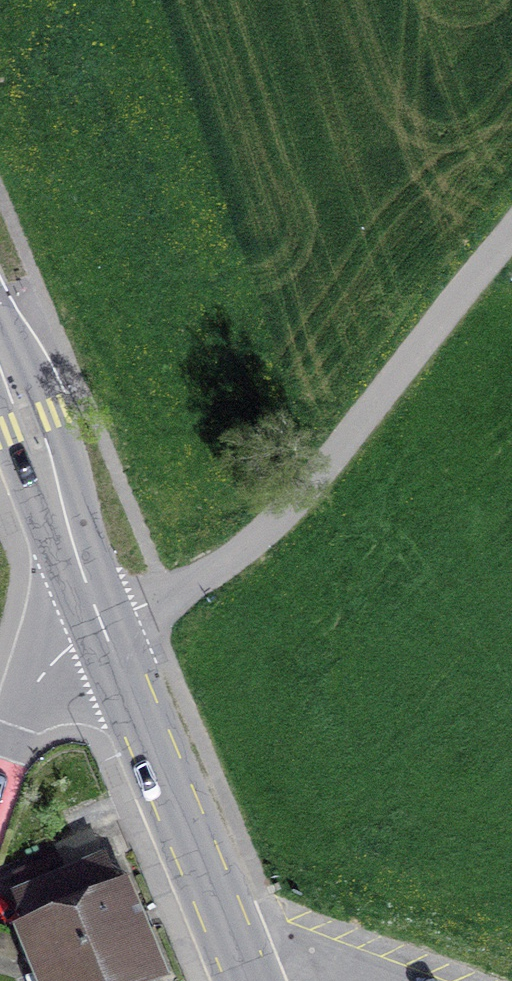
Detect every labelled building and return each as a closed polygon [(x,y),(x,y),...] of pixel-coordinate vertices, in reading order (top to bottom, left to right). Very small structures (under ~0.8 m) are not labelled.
[(11,877),(54,980),(140,980),(158,973),(110,858),(62,877),(55,859),(11,877)]
